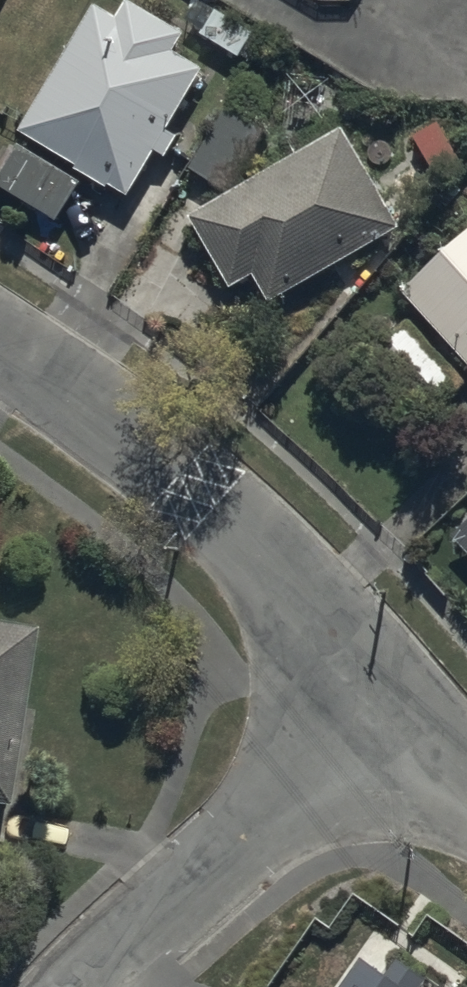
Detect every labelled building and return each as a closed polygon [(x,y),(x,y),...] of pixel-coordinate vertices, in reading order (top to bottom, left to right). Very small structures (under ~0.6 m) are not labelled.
[(121,33),(96,18),(22,146),(132,210),(158,164),(170,171),(182,149),(171,143),(206,83),(182,69),(191,53),(130,17),(121,33)] [(260,132),(222,111),(186,178),(224,199),(260,132)] [(346,142),(196,227),(237,300),(260,287),(275,313),(402,241),(346,142)] [(16,155),(0,183),(0,194),(63,229),(83,193),(16,155)] [(395,301),(466,383),(466,237),(395,301)] [(463,392),(399,329),(366,363),(430,426),(463,392)] [(466,558),(466,525),(450,540),(466,558)] [(30,643),(0,639),(0,823),(6,823),(30,643)] [(396,969),(387,981),(359,961),(340,986),(422,986),(396,969)]
